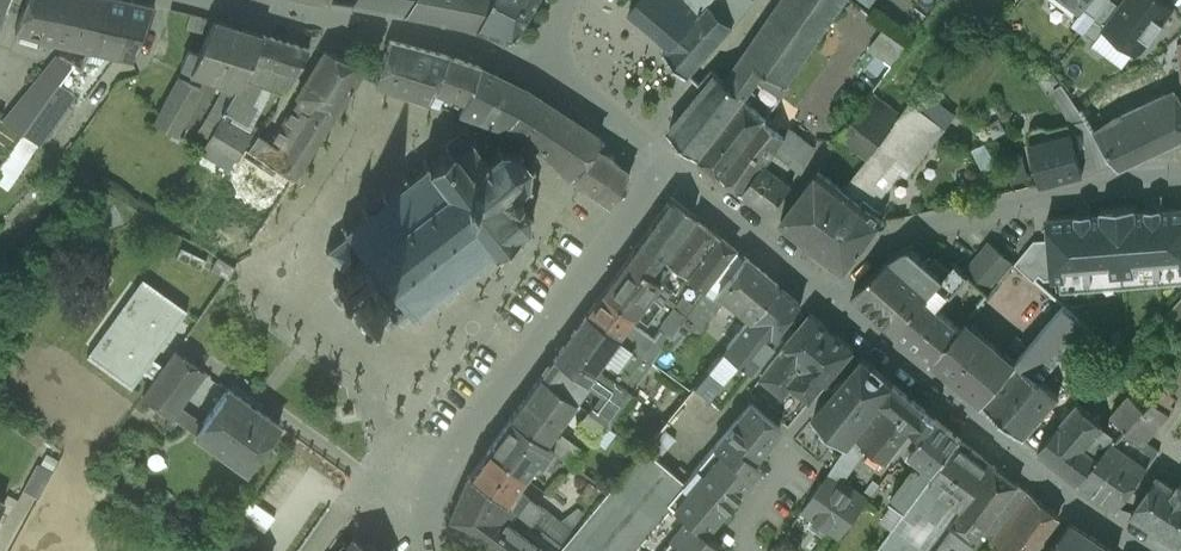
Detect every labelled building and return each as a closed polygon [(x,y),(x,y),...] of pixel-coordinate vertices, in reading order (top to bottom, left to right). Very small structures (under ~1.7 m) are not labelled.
[(8,0),(0,0),(0,27),(7,7),(6,7),(8,0)] [(103,0),(26,0),(15,30),(51,42),(89,49),(103,0)] [(154,5),(133,0),(103,0),(89,49),(81,69),(72,63),(50,93),(67,106),(75,95),(80,101),(113,56),(132,59),(154,5)] [(404,14),(410,0),(352,0),(350,4),(404,14)] [(457,24),(465,0),(410,0),(404,14),(457,24)] [(457,24),(474,28),(487,0),(465,0),(457,24)] [(474,28),(505,37),(516,32),(534,0),(487,0),(474,28)] [(629,13),(669,47),(671,48),(710,6),(708,4),(712,0),(639,0),(629,13)] [(671,48),(669,47),(664,53),(690,76),(735,25),(756,0),(724,0),(715,11),(710,6),(671,48)] [(726,78),(748,94),(765,69),(785,83),(845,0),(782,0),(726,78)] [(1081,13),(1091,0),(1064,0),(1081,13)] [(1105,30),(1136,53),(1141,50),(1148,41),(1149,43),(1164,24),(1162,22),(1172,9),(1160,0),(1127,0),(1105,30)] [(238,86),(262,35),(214,19),(198,54),(188,49),(180,67),(190,71),(218,80),(215,85),(223,89),(207,116),(216,122),(220,116),(224,109),(238,86)] [(883,26),(868,47),(892,64),(907,43),(883,26)] [(308,49),(262,35),(238,86),(224,109),(247,122),(266,86),(283,92),(296,73),(308,49)] [(426,101),(447,56),(389,40),(378,73),(374,83),(426,101)] [(364,69),(324,51),(297,95),(298,96),(268,142),(284,152),(288,146),(306,158),(364,69)] [(50,93),(72,63),(56,56),(3,120),(21,132),(38,144),(40,145),(46,137),(48,139),(71,108),(67,106),(50,93)] [(459,113),(480,67),(447,56),(426,101),(459,113)] [(568,179),(595,146),(600,138),(531,92),(480,67),(459,113),(527,137),(568,179)] [(704,90),(669,132),(699,158),(744,99),(746,97),(712,70),(699,85),(704,90)] [(200,88),(178,76),(152,122),(175,134),(200,88)] [(1119,168),(1180,141),(1180,99),(1176,90),(1117,116),(1094,131),(1119,168)] [(699,158),(723,177),(764,121),(766,117),(744,99),(699,158)] [(845,189),(806,242),(845,272),(884,219),(862,203),(896,159),(912,172),(946,128),(911,101),(845,189)] [(251,136),(220,116),(216,122),(198,150),(229,170),(245,146),(251,136)] [(10,149),(21,132),(3,120),(0,118),(0,142),(10,149)] [(746,195),(784,137),(764,121),(723,177),(746,195)] [(1041,185),(1083,174),(1070,124),(1049,130),(1043,126),(1033,128),(1028,137),(1041,185)] [(465,128),(442,145),(446,150),(429,163),(426,158),(422,162),(425,166),(409,179),(405,175),(401,178),(404,182),(387,196),(384,191),(379,195),(383,199),(380,201),(378,199),(368,207),(370,209),(368,211),(364,207),(360,210),(363,215),(347,227),(344,223),(340,226),(343,230),(343,231),(346,235),(331,247),(329,244),(326,246),(328,249),(325,252),(327,255),(330,253),(344,270),(338,275),(337,273),(333,276),(334,278),(333,279),(334,281),(332,283),(335,287),(337,285),(340,289),(336,288),(336,291),(339,292),(344,297),(348,303),(348,306),(351,307),(351,303),(354,307),(352,308),(355,312),(357,310),(359,312),(360,311),(362,313),(366,310),(364,308),(370,303),(384,321),(382,323),(384,326),(387,324),(389,327),(392,324),(390,321),(405,309),(411,316),(412,316),(415,320),(419,317),(416,313),(430,301),(434,306),(438,302),(434,298),(437,295),(440,298),(450,290),(448,287),(451,285),(455,289),(459,286),(455,281),(472,268),(475,273),(480,269),(476,265),(493,251),(497,256),(501,252),(498,248),(513,235),(517,240),(521,237),(517,232),(524,227),(530,230),(533,227),(530,222),(526,212),(532,210),(530,205),(524,208),(518,199),(521,195),(515,191),(523,183),(528,186),(530,182),(525,179),(526,167),(532,165),(531,161),(525,162),(518,152),(520,148),(516,145),(513,150),(501,148),(499,143),(495,144),(494,144),(484,152),(475,141),(476,135),(472,134),(472,137),(465,128)] [(790,128),(784,137),(746,195),(771,214),(793,185),(783,178),(793,164),(803,172),(814,153),(816,147),(814,147),(814,148),(790,128)] [(0,164),(0,184),(7,189),(38,144),(21,132),(10,149),(1,163),(0,164)] [(256,135),(247,148),(293,179),(306,158),(288,146),(284,152),(268,142),(256,135)] [(583,189),(608,206),(633,173),(601,150),(595,146),(568,179),(576,185),(583,189)] [(820,170),(781,222),(806,242),(845,189),(820,170)] [(672,198),(602,293),(633,316),(658,282),(648,274),(693,215),(672,198)] [(1180,270),(1176,209),(1049,217),(1053,278),(1180,270)] [(697,218),(665,260),(684,275),(717,234),(697,218)] [(733,248),(718,235),(686,278),(702,290),(733,248)] [(1015,264),(1014,263),(991,242),(966,270),(970,275),(991,292),(1015,264)] [(891,258),(854,294),(896,330),(945,277),(910,246),(905,248),(891,258)] [(749,319),(778,285),(744,255),(717,292),(749,319)] [(932,361),(934,360),(961,328),(937,308),(950,293),(952,296),(970,275),(966,270),(958,263),(945,277),(896,330),(932,361)] [(152,359),(186,311),(142,279),(87,356),(131,388),(143,371),(155,379),(163,367),(152,359)] [(749,319),(724,350),(748,369),(801,304),(778,285),(749,319)] [(633,316),(602,293),(585,315),(617,338),(633,316)] [(1164,317),(1177,328),(1180,324),(1180,299),(1164,317)] [(854,349),(811,313),(769,365),(760,377),(780,393),(789,381),(810,397),(822,388),(854,349)] [(617,338),(585,315),(540,376),(574,401),(587,384),(618,407),(637,381),(603,357),(617,338)] [(961,328),(934,360),(982,402),(1016,363),(967,321),(961,328)] [(718,348),(689,380),(704,394),(734,361),(718,348)] [(203,371),(175,351),(163,367),(155,379),(142,396),(170,417),(178,406),(203,371)] [(864,358),(814,416),(849,445),(855,436),(855,437),(894,383),(864,358)] [(1016,363),(982,402),(1024,438),(1060,396),(1032,373),(1017,362),(1016,363)] [(574,401),(540,376),(509,419),(551,450),(575,467),(585,452),(561,435),(558,439),(551,434),(574,401)] [(926,410),(894,383),(855,437),(849,445),(831,471),(845,481),(864,452),(860,450),(864,443),(888,462),(913,428),(926,410)] [(279,426),(227,389),(203,423),(195,434),(246,471),(279,426)] [(1116,435),(1080,482),(1118,509),(1160,451),(1145,442),(1171,413),(1155,399),(1126,429),(1118,437),(1116,435)] [(562,547),(562,550),(719,550),(721,548),(703,533),(750,477),(749,477),(759,466),(752,460),(780,428),(750,403),(683,483),(644,449),(562,547)] [(1079,403),(1039,450),(1080,482),(1116,435),(1118,437),(1126,429),(1112,415),(1109,429),(1079,403)] [(170,417),(195,434),(203,423),(178,406),(170,417)] [(925,466),(935,473),(960,438),(926,410),(913,428),(923,436),(909,454),(925,466)] [(551,450),(509,419),(486,451),(523,478),(536,461),(541,464),(551,450)] [(963,510),(996,466),(960,438),(935,473),(927,483),(953,503),(963,510)] [(523,478),(486,451),(469,474),(518,512),(530,522),(541,507),(516,488),(523,478)] [(37,463),(22,490),(38,499),(52,472),(37,463)] [(927,483),(935,473),(925,466),(921,471),(914,466),(890,498),(894,501),(907,510),(927,483)] [(969,550),(983,550),(991,540),(1029,491),(996,466),(963,510),(952,524),(975,542),(969,550)] [(845,481),(831,471),(802,511),(840,539),(869,499),(845,481)] [(489,549),(509,524),(518,512),(469,474),(468,475),(448,520),(489,549)] [(1180,483),(1177,488),(1158,476),(1132,514),(1180,545),(1180,543),(1180,483)] [(939,521),(953,503),(927,483),(907,510),(918,520),(925,511),(939,521)] [(1029,491),(991,540),(1005,550),(1033,550),(1061,515),(1042,501),(1029,491)] [(892,529),(895,526),(907,510),(894,501),(880,520),(892,529)] [(963,510),(953,503),(939,521),(925,511),(918,520),(907,510),(895,526),(928,550),(932,550),(952,524),(963,510)] [(1050,550),(1114,550),(1071,521),(1050,550)] [(489,549),(491,550),(545,550),(509,524),(489,549)] [(975,542),(952,524),(932,550),(969,550),(975,542)] [(876,550),(928,550),(895,526),(892,529),(876,550)] [(350,536),(340,550),(372,550),(350,536)]
